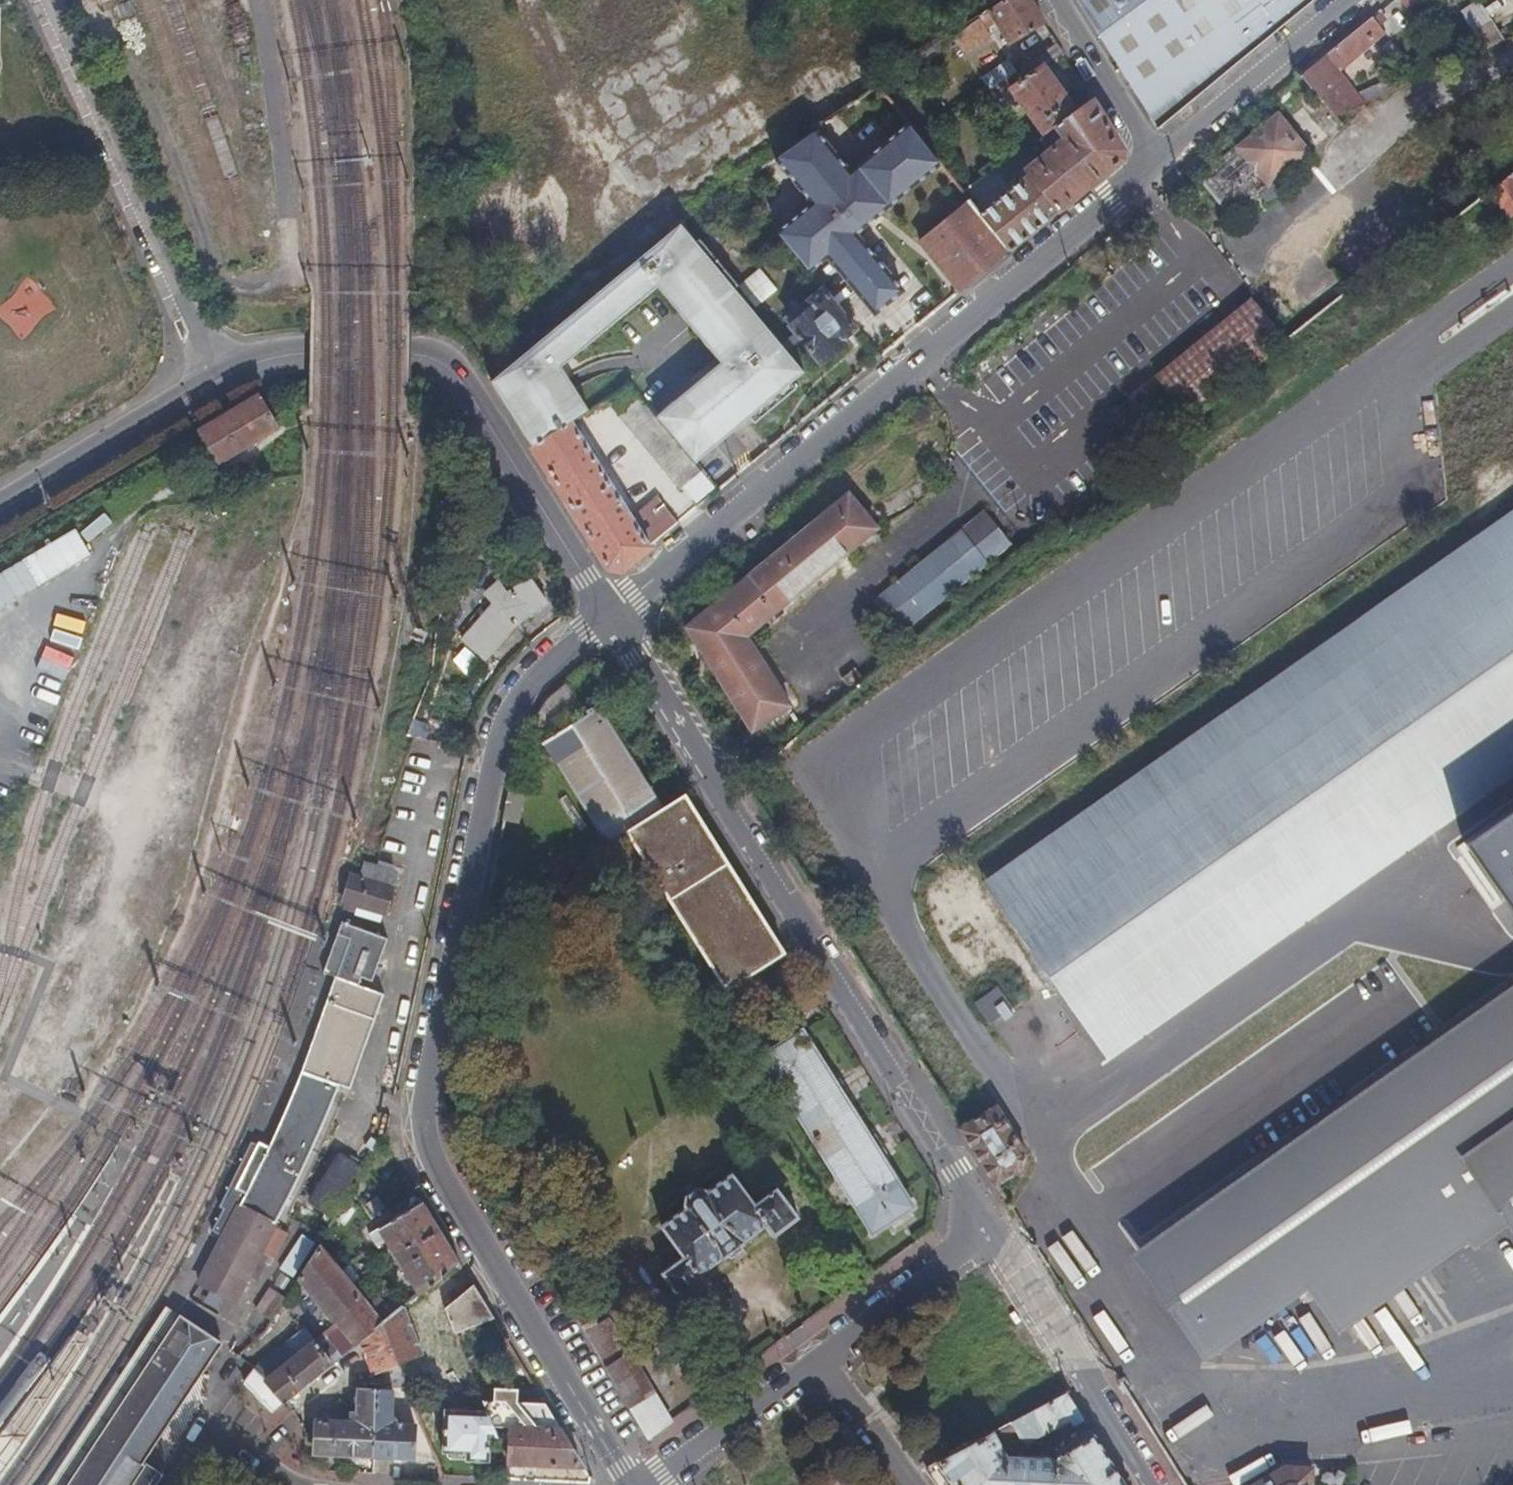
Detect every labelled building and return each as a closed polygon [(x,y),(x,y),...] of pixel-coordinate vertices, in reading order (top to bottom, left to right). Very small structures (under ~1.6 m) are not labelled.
[(1030,0),(1002,0),(988,10),(1011,43),(1044,22),(1033,5),(1030,0)] [(1103,42),(1157,129),(1313,0),(1076,0),(1103,42)] [(1339,112),(1367,99),(1345,72),(1391,33),(1385,25),(1392,18),(1383,9),(1367,22),(1307,72),(1339,112)] [(964,54),(990,36),(978,17),(951,35),(964,54)] [(1504,40),(1490,19),(1463,30),(1478,51),(1504,40)] [(1055,127),(1076,111),(1036,55),(1015,72),(1003,80),(1044,135),(1055,127)] [(1007,61),(982,77),(989,90),(1003,80),(1015,72),(1007,61)] [(1409,81),(1404,70),(1389,77),(1395,87),(1409,81)] [(1374,96),(1395,87),(1389,77),(1369,87),(1374,96)] [(1076,111),(1055,127),(1064,139),(1025,169),(1029,173),(981,213),(1012,250),(1070,201),(1122,157),(1123,148),(1092,99),(1076,111)] [(1316,147),(1285,110),(1207,173),(1238,210),(1264,188),(1271,196),(1286,194),(1289,179),(1284,173),(1316,147)] [(811,202),(776,231),(809,271),(828,256),(875,313),(903,290),(856,232),(941,164),(907,123),(849,170),(816,130),(775,158),(811,202)] [(1512,212),(1512,181),(1507,173),(1491,186),(1512,212)] [(981,213),(969,199),(918,241),(961,292),(987,271),(1012,250),(981,213)] [(571,421),(588,411),(560,367),(666,300),(721,364),(766,326),(735,289),(739,286),(701,240),(698,242),(686,220),(633,261),(581,305),(491,381),(504,402),(532,446),(571,421)] [(847,343),(843,339),(856,328),(822,287),(804,300),(809,308),(788,325),(820,366),(847,343)] [(1160,373),(1167,382),(1140,405),(1119,421),(1147,454),(1287,339),(1253,297),(1160,373)] [(721,364),(712,371),(725,393),(736,406),(748,420),(751,417),(755,423),(798,388),(793,382),(805,373),(766,326),(721,364)] [(712,371),(657,415),(696,462),(748,420),(736,406),(725,393),(712,371)] [(681,488),(702,470),(696,462),(657,415),(632,383),(605,400),(681,488)] [(203,422),(224,464),(289,431),(268,389),(203,422)] [(1116,417),(1119,421),(1140,405),(1136,400),(1116,417)] [(658,496),(633,516),(571,421),(532,446),(610,567),(621,570),(662,536),(657,530),(670,519),(674,516),(658,496)] [(718,660),(758,725),(798,701),(753,630),(882,523),(854,489),(693,621),(718,660)] [(878,600),(902,630),(927,611),(1014,540),(988,510),(878,600)] [(992,894),(994,897),(1512,526),(1512,520),(992,894)] [(1053,979),(1110,1058),(1512,771),(1512,526),(994,897),(1053,979)] [(488,604),(457,640),(483,663),(517,625),(546,604),(528,575),(505,591),(496,579),(480,594),(488,604)] [(15,605),(4,580),(0,582),(0,611),(15,605)] [(934,620),(927,611),(902,630),(909,639),(934,620)] [(603,673),(609,683),(619,677),(614,669),(611,668),(603,673)] [(626,836),(729,1001),(790,963),(688,799),(666,812),(601,708),(542,744),(608,847),(626,836)] [(1110,1058),(1113,1063),(1512,777),(1512,771),(1110,1058)] [(1465,849),(1512,916),(1512,815),(1465,849)] [(396,911),(398,861),(355,859),(353,909),(396,911)] [(387,939),(342,923),(322,977),(336,982),(358,990),(361,983),(370,986),(387,939)] [(358,990),(336,982),(300,1078),(340,1093),(347,1095),(383,1000),(358,990)] [(999,1037),(1022,1020),(1006,999),(983,1016),(999,1037)] [(1145,1262),(1209,1357),(1316,1284),(1344,1326),(1468,1242),(1477,1254),(1512,1230),(1512,1004),(1145,1262)] [(808,1040),(768,1065),(875,1237),(915,1212),(808,1040)] [(340,1093),(300,1078),(265,1150),(241,1198),(236,1207),(273,1226),(340,1093)] [(1023,1149),(996,1105),(961,1126),(995,1182),(1021,1167),(1023,1149)] [(233,1193),(241,1198),(265,1150),(257,1146),(233,1193)] [(341,1151),(316,1196),(337,1207),(362,1162),(341,1151)] [(685,1264),(664,1280),(684,1307),(708,1289),(700,1278),(764,1231),(773,1242),(799,1223),(778,1196),(755,1212),(732,1181),(708,1199),(706,1195),(698,1194),(686,1204),(685,1207),(685,1211),(687,1214),(663,1232),(685,1264)] [(377,1249),(385,1244),(417,1296),(458,1262),(424,1206),(421,1201),(367,1234),(377,1249)] [(273,1226),(236,1207),(194,1291),(235,1311),(250,1281),(257,1284),(268,1261),(277,1265),(292,1235),(273,1226)] [(1052,1232),(1034,1244),(1048,1266),(1066,1254),(1068,1247),(1060,1234),(1052,1232)] [(296,1240),(283,1270),(298,1276),(311,1246),(296,1240)] [(300,1279),(338,1328),(325,1339),(341,1358),(359,1344),(382,1325),(369,1308),(322,1247),(300,1279)] [(472,1285),(444,1308),(454,1334),(493,1319),(472,1285)] [(1327,1301),(1316,1285),(1307,1291),(1318,1307),(1327,1301)] [(271,1286),(257,1310),(273,1319),(287,1295),(271,1286)] [(401,1309),(409,1302),(405,1297),(397,1302),(401,1309)] [(382,1325),(389,1319),(376,1302),(369,1308),(382,1325)] [(397,1363),(420,1354),(401,1309),(389,1319),(382,1325),(397,1363)] [(74,1481),(86,1463),(94,1451),(98,1445),(100,1441),(95,1437),(128,1385),(131,1381),(137,1385),(180,1320),(164,1310),(47,1484),(72,1484),(74,1481)] [(145,1475),(140,1472),(135,1469),(217,1344),(180,1320),(137,1385),(131,1381),(128,1385),(95,1437),(100,1441),(98,1445),(94,1451),(86,1463),(74,1481),(72,1484),(139,1484),(145,1475)] [(325,1339),(312,1323),(302,1331),(315,1347),(325,1339)] [(637,1380),(602,1324),(586,1334),(650,1441),(674,1424),(645,1375),(637,1380)] [(382,1325),(359,1344),(371,1373),(382,1368),(386,1377),(401,1371),(397,1363),(382,1325)] [(325,1339),(315,1347),(302,1331),(250,1372),(266,1388),(284,1405),(341,1358),(325,1339)] [(49,1414),(93,1345),(73,1332),(25,1399),(0,1431),(0,1480),(49,1414)] [(391,1390),(406,1385),(401,1371),(386,1377),(391,1390)] [(271,1413),(284,1405),(266,1388),(250,1372),(241,1384),(271,1413)] [(1018,1438),(1029,1445),(1070,1419),(1072,1423),(1082,1417),(1064,1389),(1007,1421),(1018,1438)] [(507,1438),(506,1463),(582,1466),(544,1402),(517,1401),(518,1392),(494,1390),(493,1401),(479,1401),(483,1410),(489,1426),(508,1427),(507,1438)] [(345,1424),(312,1424),(310,1456),(370,1458),(374,1392),(357,1391),(356,1414),(346,1414),(345,1424)] [(374,1392),(370,1458),(411,1459),(413,1429),(396,1427),(397,1421),(390,1421),(391,1393),(374,1392)] [(483,1461),(485,1437),(494,1438),(489,1426),(483,1410),(440,1409),(438,1450),(462,1452),(461,1460),(483,1461)] [(1028,1454),(1029,1445),(1018,1438),(1007,1421),(992,1430),(1006,1453),(1028,1454)] [(1028,1454),(1006,1453),(992,1430),(927,1466),(941,1484),(1125,1484),(1088,1427),(1066,1440),(1069,1446),(1055,1456),(1028,1454)] [(1069,1446),(1066,1440),(1052,1450),(1055,1456),(1069,1446)] [(1257,1484),(1313,1484),(1313,1470),(1285,1470),(1257,1484)] [(154,1480),(149,1478),(145,1475),(139,1484),(151,1484),(154,1480)]
